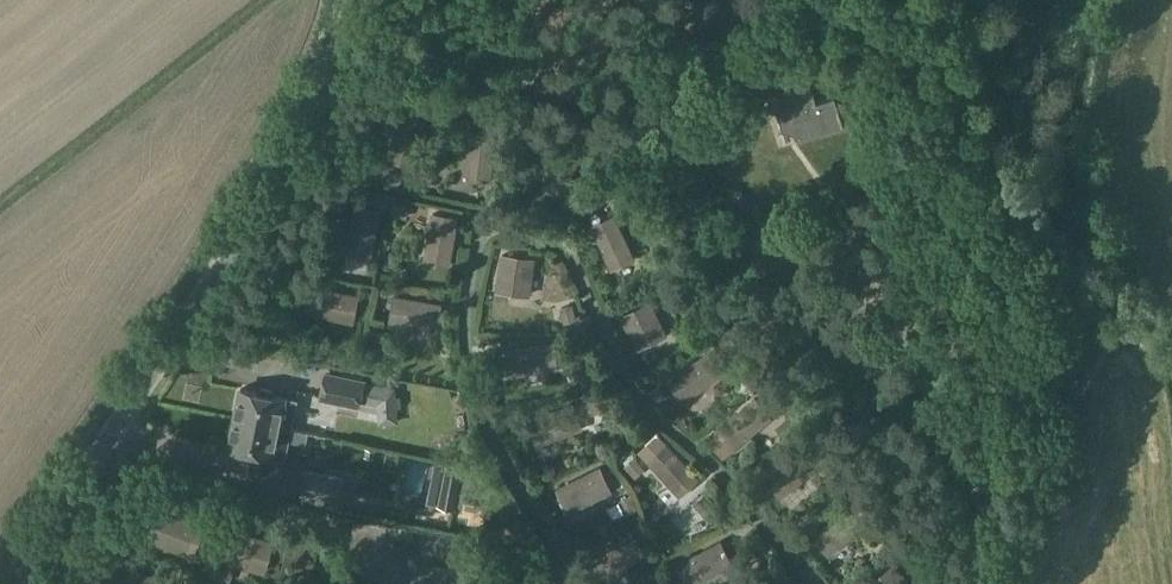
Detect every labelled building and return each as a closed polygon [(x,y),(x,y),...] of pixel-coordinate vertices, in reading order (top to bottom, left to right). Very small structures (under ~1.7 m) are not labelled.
[(835,97),(816,103),(810,84),(772,97),(783,131),(800,135),(801,139),(844,125),(835,97)] [(471,126),(465,174),(489,177),(495,128),(471,126)] [(400,186),(403,175),(391,171),(387,182),(400,186)] [(371,258),(382,209),(354,204),(344,253),(371,258)] [(450,266),(458,217),(431,213),(423,261),(450,266)] [(610,270),(635,258),(614,214),(589,225),(610,270)] [(531,297),(537,260),(503,255),(498,292),(531,297)] [(304,314),(354,323),(359,295),(310,286),(304,314)] [(434,334),(439,311),(393,299),(388,322),(434,334)] [(619,316),(637,350),(667,335),(650,300),(619,316)] [(508,375),(559,369),(555,341),(505,347),(508,375)] [(718,349),(670,382),(685,404),(733,371),(718,349)] [(348,368),(351,354),(336,352),(334,364),(348,368)] [(319,397),(359,405),(360,401),(377,404),(378,413),(395,411),(393,388),(364,382),(365,378),(324,370),(319,397)] [(235,417),(291,429),(297,400),(273,395),(274,390),(261,388),(260,392),(241,388),(235,417)] [(754,395),(717,427),(734,449),(772,417),(754,395)] [(285,458),(289,439),(305,443),(308,433),(291,429),(235,417),(229,447),(248,450),(247,455),(261,458),(262,453),(285,458)] [(701,480),(668,444),(648,462),(681,498),(701,480)] [(782,500),(819,470),(803,450),(766,480),(782,500)] [(422,495),(428,463),(408,459),(402,491),(422,495)] [(568,514),(614,492),(603,469),(557,490),(568,514)] [(307,471),(302,494),(339,502),(344,478),(307,471)] [(149,543),(186,556),(198,522),(160,509),(149,543)] [(234,531),(226,562),(263,574),(271,542),(234,531)] [(633,534),(592,560),(605,581),(647,555),(633,534)] [(684,570),(691,583),(709,583),(737,569),(726,548),(684,570)] [(117,565),(112,583),(151,583),(153,576),(117,565)] [(896,572),(882,583),(907,583),(896,572)]
